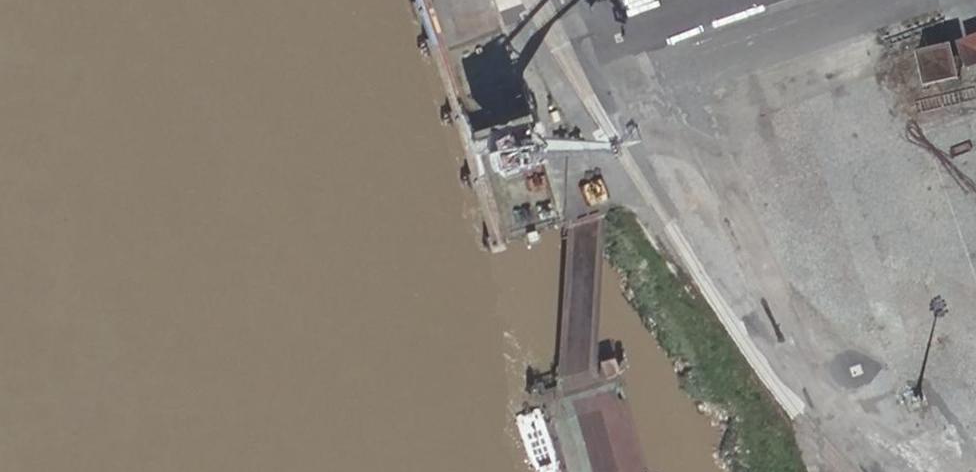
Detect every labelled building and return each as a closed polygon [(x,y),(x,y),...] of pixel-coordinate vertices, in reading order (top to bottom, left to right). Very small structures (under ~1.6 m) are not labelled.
[(897,383),(862,392),(858,378),(834,384),(844,425),(904,410),(897,383)] [(643,461),(615,466),(616,471),(645,471),(643,461)]
